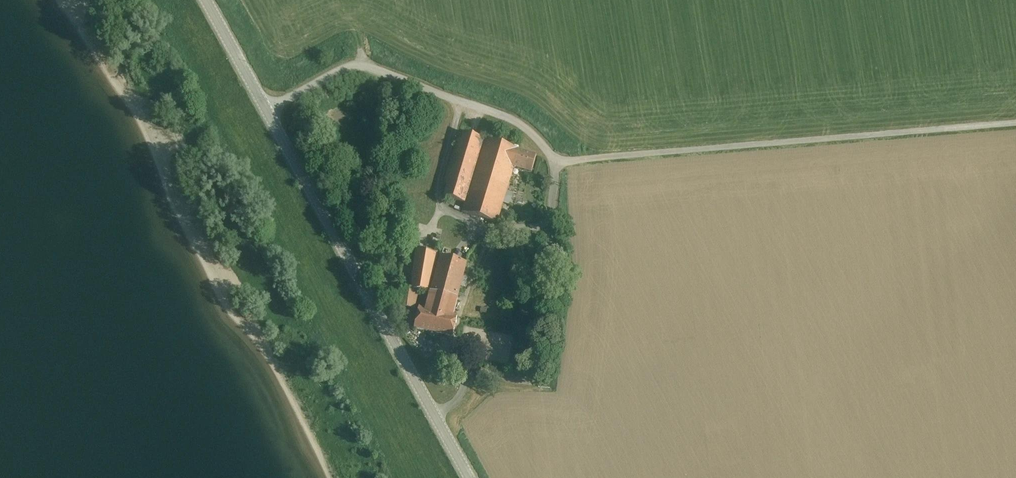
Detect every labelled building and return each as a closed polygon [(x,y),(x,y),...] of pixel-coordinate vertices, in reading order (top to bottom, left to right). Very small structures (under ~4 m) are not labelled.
[(464,204),(484,141),(460,133),(444,185),(447,186),(444,198),(464,204)] [(461,214),(496,224),(502,205),(505,193),(513,169),(518,152),(518,151),(484,141),(464,204),(461,214)] [(518,152),(513,169),(530,174),(536,157),(518,152)] [(512,195),(505,193),(502,205),(508,207),(512,195)] [(415,250),(410,290),(410,291),(417,292),(429,293),(436,256),(415,250)] [(439,257),(430,295),(456,302),(466,264),(439,257)] [(414,310),(417,292),(410,291),(410,290),(399,289),(398,308),(414,310)] [(436,306),(434,313),(452,317),(456,302),(430,295),(427,304),(436,306)] [(434,313),(418,310),(413,330),(452,338),(456,318),(452,317),(434,313)]
